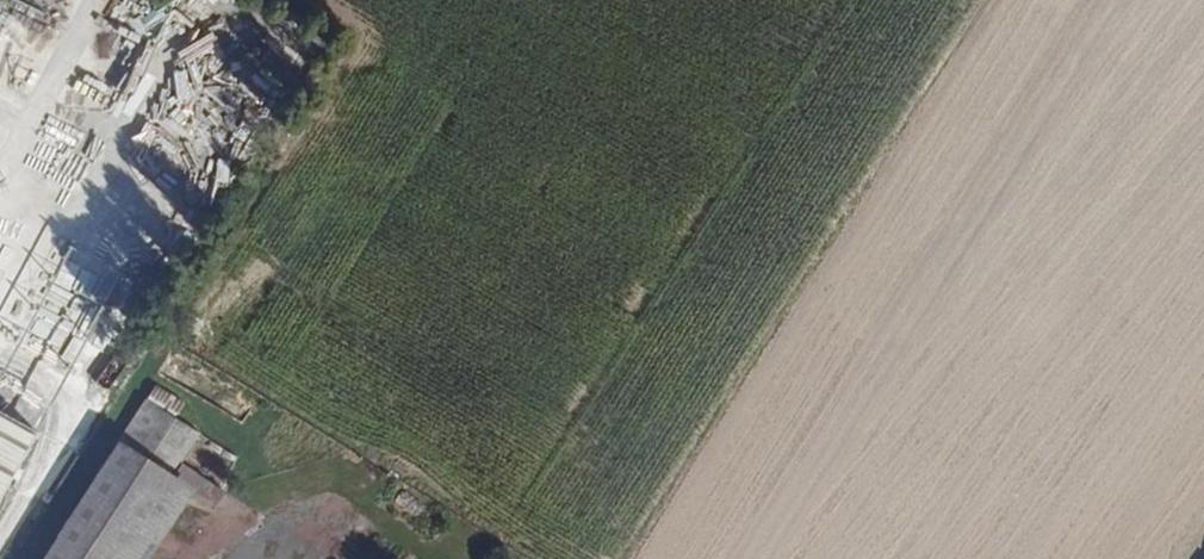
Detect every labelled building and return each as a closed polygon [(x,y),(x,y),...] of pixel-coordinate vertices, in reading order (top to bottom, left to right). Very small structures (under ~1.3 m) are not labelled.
[(238,142),(241,96),(197,93),(194,140),(238,142)] [(70,362),(111,260),(66,242),(25,344),(70,362)] [(46,432),(72,443),(110,353),(84,342),(46,432)] [(196,492),(175,477),(201,438),(149,402),(45,558),(153,558),(196,492)] [(41,436),(0,414),(0,511),(41,436)]
